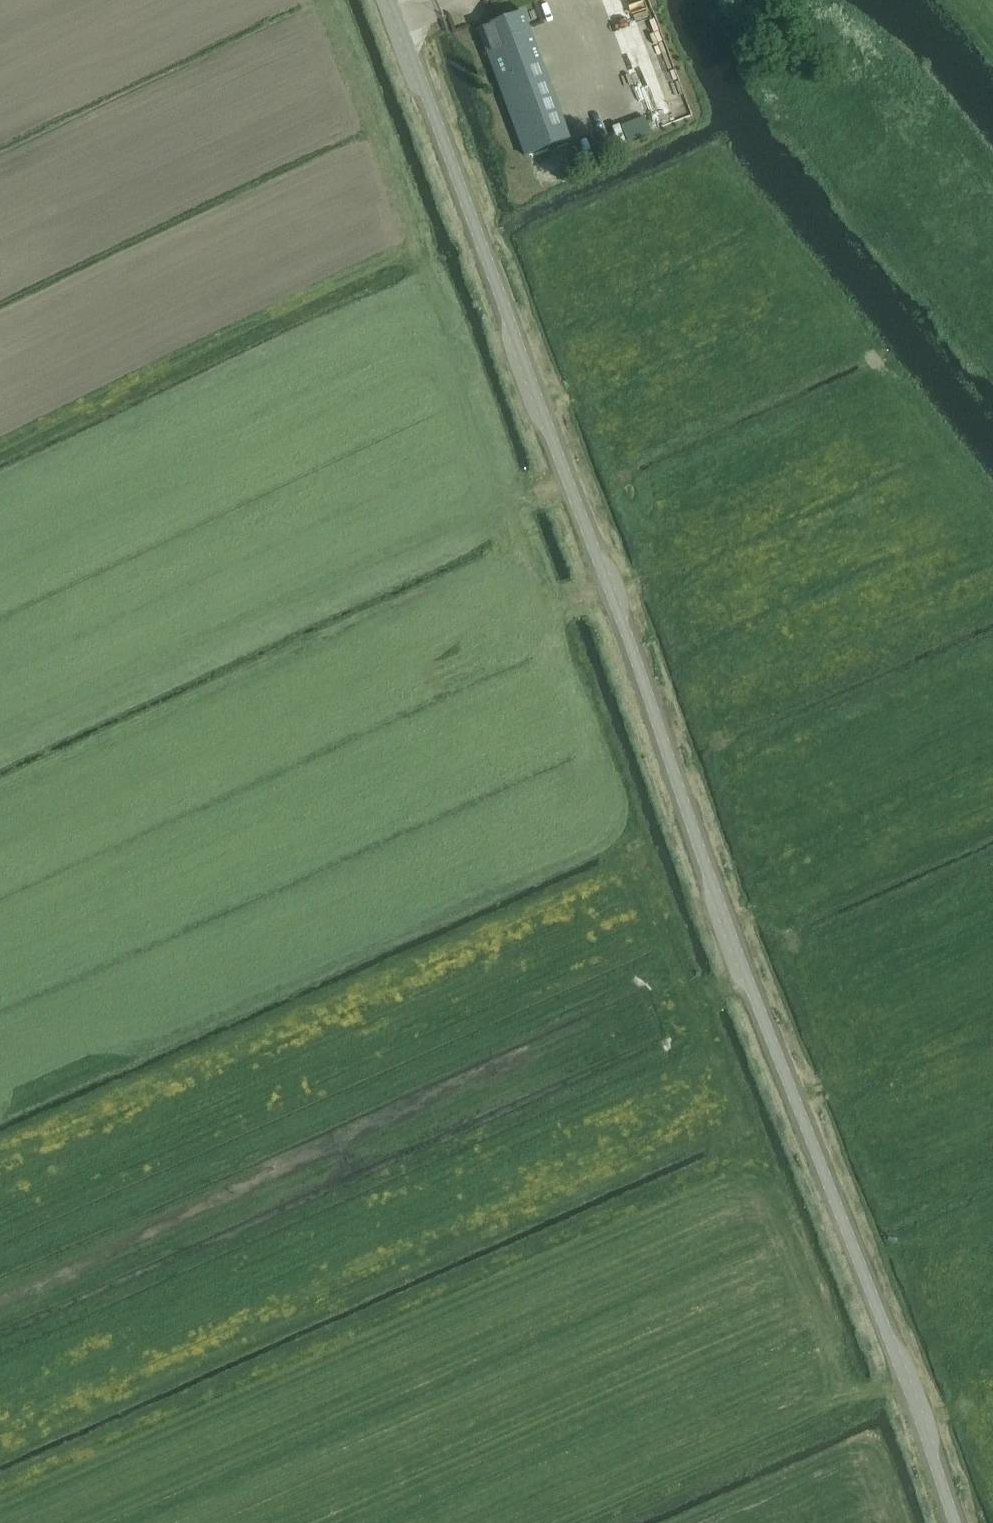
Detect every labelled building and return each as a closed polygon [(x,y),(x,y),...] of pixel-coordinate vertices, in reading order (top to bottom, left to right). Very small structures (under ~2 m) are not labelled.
[(523,154),(570,139),(522,12),(477,29),(523,154)] [(611,104),(615,114),(633,108),(629,98),(611,104)]
